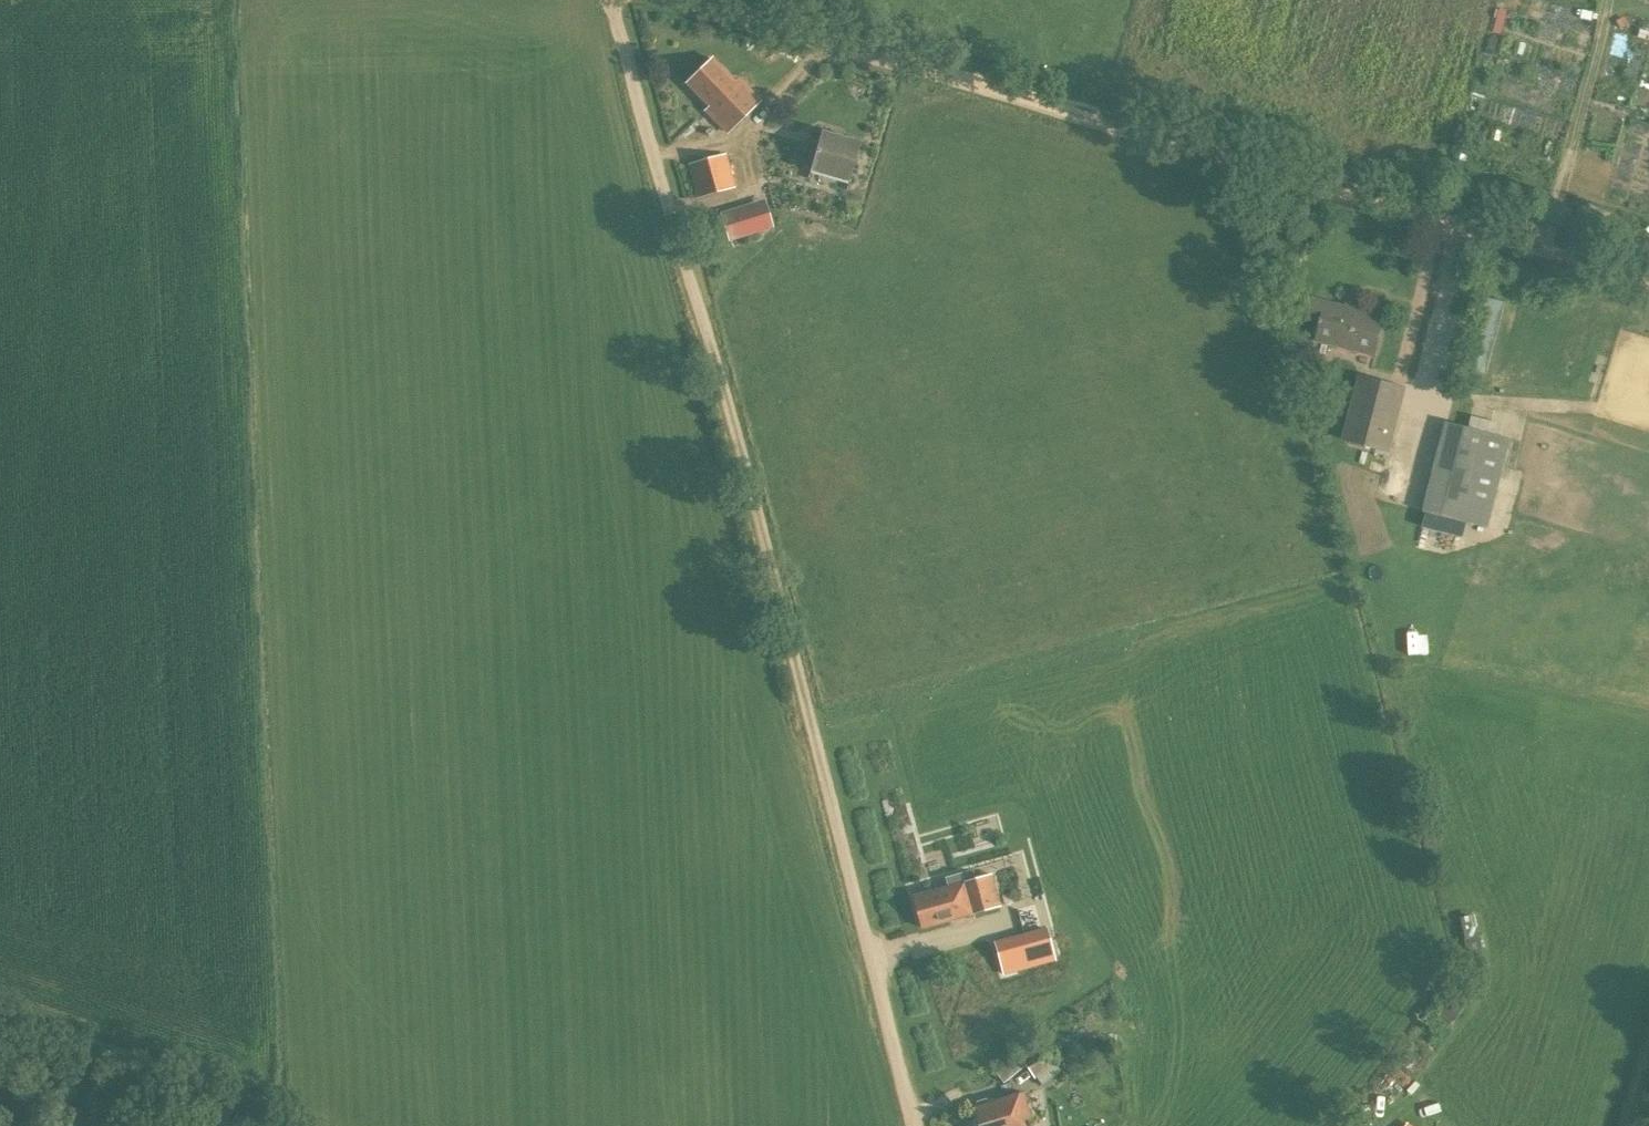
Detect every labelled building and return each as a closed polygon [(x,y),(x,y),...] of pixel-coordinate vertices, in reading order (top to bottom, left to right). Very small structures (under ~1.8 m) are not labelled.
[(735,82),(712,58),(686,84),(709,107),(705,110),(728,133),(768,94),(753,79),(746,85),(738,78),(735,82)] [(821,132),(810,170),(849,182),(860,144),(821,132)] [(687,164),(697,199),(736,188),(733,179),(730,164),(726,153),(687,164)] [(773,228),(765,199),(720,212),(728,241),(773,228)] [(1310,314),(1314,320),(1323,322),(1318,341),(1375,355),(1384,316),(1319,300),(1313,304),(1310,314)] [(1342,439),(1390,453),(1406,387),(1359,375),(1342,439)] [(1446,420),(1423,511),(1489,527),(1511,436),(1446,420)] [(913,896),(922,928),(1000,906),(991,874),(913,896)] [(995,942),(1003,972),(1055,957),(1047,927),(995,942)] [(1463,936),(1466,957),(1482,954),(1478,934),(1463,936)] [(1430,1017),(1446,1029),(1468,1000),(1452,988),(1430,1017)] [(1019,1058),(1017,1055),(995,1073),(1003,1082),(1024,1065),(1034,1077),(1055,1060),(1040,1041),(1019,1058)] [(1023,1093),(973,1108),(979,1125),(1024,1125),(1023,1121),(1031,1119),(1023,1093)]
